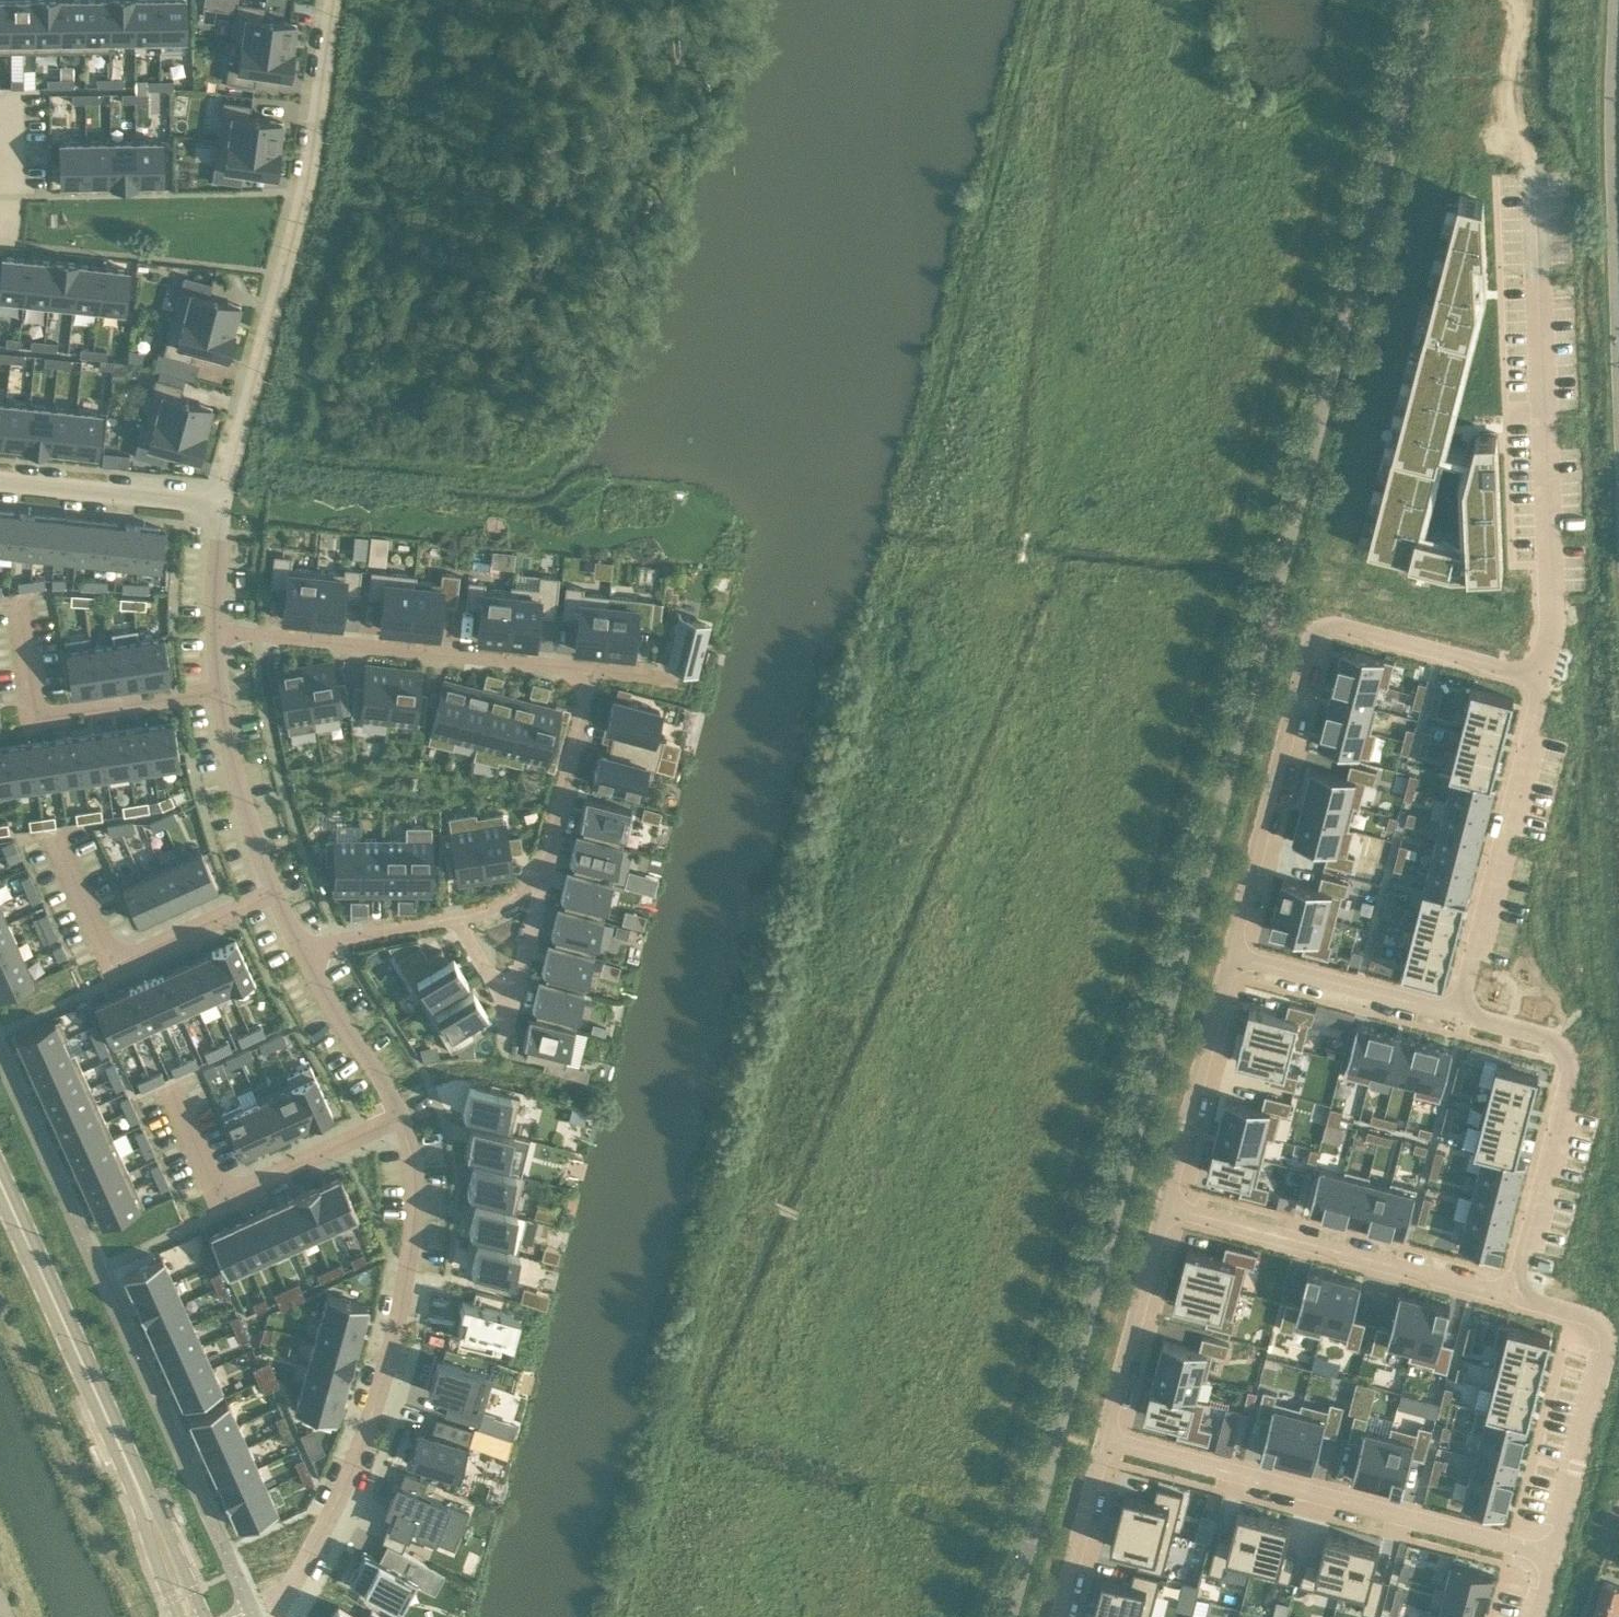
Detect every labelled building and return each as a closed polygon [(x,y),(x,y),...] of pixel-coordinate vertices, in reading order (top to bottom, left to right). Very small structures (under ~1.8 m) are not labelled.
[(9,0),(0,0),(0,51),(9,51),(9,0)] [(9,51),(34,51),(33,0),(9,0),(9,51)] [(34,51),(59,50),(58,0),(33,0),(34,51)] [(59,50),(84,50),(83,0),(58,0),(59,50)] [(110,39),(109,39),(108,0),(83,0),(84,50),(110,50),(110,39)] [(109,39),(110,39),(133,39),(134,39),(133,0),(108,0),(109,39)] [(133,39),(133,44),(159,44),(159,38),(158,0),(133,0),(134,39),(133,39)] [(159,38),(160,38),(160,51),(185,51),(185,38),(184,0),(158,0),(159,38)] [(291,49),(291,48),(295,22),(263,18),(265,5),(236,1),(231,40),(241,41),(241,42),(291,49)] [(291,49),(241,42),(237,69),(227,67),(225,81),(254,85),(255,72),(289,76),(293,48),(291,48),(291,49)] [(60,78),(60,86),(73,86),(73,77),(60,78)] [(97,86),(110,86),(110,77),(96,77),(97,86)] [(123,77),(110,77),(110,86),(123,86),(123,77)] [(10,87),(23,87),(23,78),(10,78),(10,87)] [(60,86),(60,78),(46,78),(47,87),(48,87),(60,86)] [(160,88),(160,79),(146,80),(146,89),(160,88)] [(173,79),(160,79),(160,88),(173,88),(173,79)] [(71,102),(85,101),(85,92),(71,93),(71,102)] [(85,92),(85,101),(98,101),(98,92),(85,92)] [(121,101),(134,101),(134,92),(121,92),(121,101)] [(147,92),(134,92),(134,101),(148,101),(147,92)] [(251,103),(222,99),(217,139),(277,148),(278,147),(281,121),(249,116),(251,103)] [(279,147),(278,147),(277,148),(217,139),(211,180),(240,184),(242,171),(275,175),(279,147)] [(85,141),(86,183),(110,183),(111,183),(110,140),(85,141)] [(135,140),(110,140),(111,183),(110,183),(110,184),(137,183),(137,182),(136,182),(135,140)] [(136,182),(137,182),(162,182),(161,140),(135,140),(136,182)] [(86,183),(85,141),(59,141),(60,183),(86,183)] [(1459,193),(1368,547),(1452,569),(1503,567),(1497,431),(1476,432),(1464,477),(1467,543),(1419,530),(1478,301),(1476,252),(1486,255),(1483,200),(1459,193)] [(23,300),(27,258),(2,255),(0,270),(0,297),(23,300)] [(52,260),(51,260),(27,258),(23,300),(48,302),(52,260)] [(48,302),(73,305),(77,263),(78,263),(78,262),(51,259),(51,260),(52,260),(48,302)] [(73,305),(97,308),(102,266),(78,263),(77,263),(73,305)] [(128,268),(102,266),(97,308),(123,310),(128,268)] [(184,275),(173,314),(231,330),(232,329),(239,304),(208,295),(212,282),(184,275)] [(233,329),(232,329),(231,330),(173,314),(162,353),(190,361),(193,348),(226,357),(233,329)] [(18,346),(19,337),(6,336),(5,345),(18,346)] [(30,347),(43,349),(44,340),(31,338),(30,347)] [(44,340),(43,349),(56,350),(57,341),(44,340)] [(92,357),(93,348),(80,347),(79,356),(92,357)] [(92,357),(100,358),(105,358),(106,350),(93,348),(92,357)] [(10,361),(11,352),(0,351),(0,360),(10,361)] [(24,353),(11,352),(10,361),(23,362),(24,353)] [(44,364),(57,366),(58,357),(45,355),(44,364)] [(71,358),(58,357),(57,366),(70,367),(71,358)] [(113,359),(105,358),(100,358),(99,367),(112,368),(113,359)] [(179,383),(181,376),(158,370),(156,377),(179,383)] [(155,377),(144,416),(203,432),(203,431),(210,405),(179,397),(183,384),(179,383),(156,377),(155,377)] [(29,404),(5,401),(1,443),(23,446),(24,446),(29,404)] [(24,446),(23,446),(23,447),(49,450),(49,448),(48,448),(52,406),(29,404),(24,446)] [(48,448),(49,448),(71,451),(76,409),(52,406),(48,448)] [(100,411),(76,409),(71,451),(96,454),(100,411)] [(205,431),(203,431),(203,432),(144,416),(133,455),(162,463),(165,450),(197,459),(205,431)] [(16,512),(0,510),(0,550),(12,551),(16,512)] [(12,551),(33,553),(37,514),(16,512),(12,551)] [(37,514),(33,553),(54,555),(58,516),(37,514)] [(54,555),(75,558),(79,518),(58,516),(54,555)] [(99,521),(79,518),(75,558),(96,560),(99,521)] [(96,560),(116,562),(120,523),(99,521),(96,560)] [(120,523),(116,562),(137,564),(141,525),(120,523)] [(163,527),(141,525),(137,564),(159,566),(163,527)] [(496,548),(494,561),(515,565),(517,552),(496,548)] [(385,563),(386,555),(369,553),(368,561),(385,563)] [(273,554),(270,585),(286,587),(282,617),(310,620),(316,569),(290,566),(291,556),(273,554)] [(316,569),(310,620),(339,623),(342,592),(358,594),(360,569),(344,567),(343,572),(316,569)] [(370,570),(368,595),(383,597),(380,628),(408,630),(413,579),(415,580),(415,574),(370,570)] [(413,579),(408,630),(436,634),(440,604),(455,605),(458,574),(441,572),(440,582),(415,580),(413,579)] [(511,590),(505,641),(534,644),(537,614),(554,615),(558,576),(539,574),(538,587),(510,584),(509,589),(511,590)] [(80,588),(93,589),(93,580),(80,579),(80,588)] [(44,580),(30,582),(32,591),(45,589),(44,580)] [(107,581),(93,580),(93,589),(106,590),(107,581)] [(468,580),(465,605),(480,607),(477,638),(505,641),(511,590),(509,589),(484,587),(484,582),(468,580)] [(51,590),(65,591),(65,582),(52,581),(51,590)] [(135,591),(135,582),(122,581),(122,590),(135,591)] [(17,584),(18,593),(32,591),(30,582),(17,584)] [(148,583),(135,582),(135,591),(148,592),(148,583)] [(565,585),(562,616),(577,618),(574,648),(602,651),(609,595),(582,592),(582,587),(565,585)] [(83,604),(83,594),(71,593),(70,603),(83,604)] [(83,594),(83,604),(96,605),(96,595),(83,594)] [(609,595),(602,651),(631,654),(634,623),(648,624),(652,599),(609,595)] [(132,607),(133,597),(120,596),(119,607),(132,607)] [(133,597),(132,607),(145,608),(145,598),(133,597)] [(677,613),(664,664),(667,664),(667,662),(695,669),(694,671),(696,672),(706,632),(704,632),(706,623),(679,616),(680,613),(677,613)] [(137,639),(138,638),(136,628),(111,632),(112,642),(113,642),(120,683),(143,680),(137,639)] [(137,639),(143,680),(169,676),(161,634),(160,635),(138,638),(137,639)] [(89,635),(64,639),(72,691),(96,687),(90,645),(89,635)] [(113,642),(112,642),(90,645),(96,687),(120,683),(113,642)] [(1343,647),(1336,672),(1377,683),(1377,684),(1387,687),(1394,660),(1343,647)] [(331,662),(304,667),(313,719),(314,718),(340,714),(340,712),(348,711),(344,686),(335,687),(331,662)] [(353,690),(351,715),(360,716),(360,718),(387,721),(392,669),(365,666),(362,691),(353,690)] [(282,696),(273,698),(275,712),(284,710),(288,732),(315,727),(314,718),(313,719),(304,667),(277,672),(282,696)] [(392,669),(387,721),(414,723),(414,722),(423,723),(425,697),(416,696),(419,671),(392,669)] [(486,672),(482,685),(491,687),(494,674),(486,672)] [(1336,672),(1330,695),(1371,706),(1372,705),(1377,684),(1377,683),(1336,672)] [(494,674),(491,687),(499,689),(503,676),(494,674)] [(1418,680),(1415,693),(1423,695),(1427,682),(1418,680)] [(436,705),(427,741),(452,747),(454,739),(453,738),(467,687),(442,681),(440,692),(431,690),(428,703),(436,705)] [(532,682),(529,695),(537,697),(540,684),(532,682)] [(540,684),(537,697),(546,699),(549,686),(540,684)] [(1472,686),(1466,709),(1508,719),(1514,697),(1472,686)] [(467,687),(453,738),(454,739),(475,744),(476,744),(490,693),(467,687)] [(1434,687),(1431,700),(1439,702),(1443,689),(1434,687)] [(475,744),(472,757),(497,763),(498,759),(497,759),(512,699),(490,693),(476,744),(475,744)] [(1415,693),(1412,706),(1420,708),(1423,695),(1415,693)] [(1330,695),(1324,718),(1371,730),(1371,729),(1377,706),(1372,705),(1371,706),(1330,695)] [(613,698),(606,726),(613,728),(610,741),(659,753),(662,738),(652,736),(659,710),(613,698)] [(512,699),(497,759),(498,759),(520,765),(523,756),(522,756),(535,705),(512,699)] [(1431,700),(1428,713),(1436,715),(1439,702),(1431,700)] [(535,705),(522,756),(523,756),(546,763),(547,758),(556,760),(566,718),(558,716),(559,711),(535,705)] [(1466,709),(1461,729),(1503,740),(1508,719),(1466,709)] [(1324,718),(1318,743),(1369,757),(1376,730),(1371,729),(1371,730),(1324,718)] [(171,720),(146,724),(152,765),(154,765),(177,762),(171,720)] [(154,770),(154,765),(152,765),(146,724),(123,727),(129,769),(128,769),(129,774),(154,770)] [(1406,726),(1403,739),(1412,741),(1415,728),(1406,726)] [(123,727),(99,731),(106,772),(107,772),(128,769),(129,769),(123,727)] [(1424,727),(1421,740),(1429,742),(1432,730),(1424,727)] [(1461,729),(1456,749),(1497,760),(1503,740),(1461,729)] [(106,772),(99,731),(76,734),(82,776),(81,776),(82,781),(108,777),(107,772),(106,772)] [(76,734),(53,738),(59,780),(60,779),(81,776),(82,776),(76,734)] [(61,784),(60,779),(59,780),(53,738),(29,741),(36,788),(61,784)] [(1403,739),(1400,752),(1408,754),(1412,741),(1403,739)] [(1421,740),(1417,753),(1426,755),(1429,742),(1421,740)] [(29,741),(6,745),(13,792),(36,788),(29,741)] [(599,751),(592,779),(597,781),(611,784),(638,791),(645,765),(655,768),(659,753),(610,741),(607,753),(599,751)] [(13,792),(6,745),(0,746),(0,794),(13,792)] [(1456,749),(1450,772),(1454,773),(1454,772),(1492,782),(1492,781),(1497,760),(1456,749)] [(1312,766),(1305,792),(1354,805),(1359,807),(1366,781),(1373,783),(1377,769),(1351,762),(1347,776),(1312,766)] [(1410,772),(1406,785),(1415,787),(1418,774),(1410,772)] [(1454,773),(1448,795),(1489,806),(1495,782),(1492,781),(1492,782),(1454,772),(1454,773)] [(597,781),(595,791),(608,794),(611,784),(597,781)] [(1406,785),(1403,798),(1412,800),(1415,787),(1406,785)] [(1305,792),(1299,815),(1348,828),(1349,826),(1354,805),(1305,792)] [(158,799),(162,808),(174,803),(170,794),(158,799)] [(1448,795),(1442,818),(1483,829),(1489,806),(1448,795)] [(584,797),(578,824),(584,825),(582,835),(581,836),(620,846),(630,808),(591,798),(584,797)] [(134,802),(136,812),(148,810),(147,800),(134,802)] [(136,812),(134,802),(121,804),(123,814),(136,812)] [(660,808),(643,805),(641,817),(658,821),(660,808)] [(100,808),(87,810),(89,820),(102,818),(100,808)] [(164,822),(176,816),(172,808),(160,814),(164,822)] [(76,821),(89,820),(87,810),(75,812),(76,821)] [(1408,810),(1405,823),(1413,825),(1416,812),(1408,810)] [(450,831),(441,832),(445,857),(454,856),(457,881),(484,876),(475,816),(475,812),(447,816),(450,831)] [(475,816),(484,876),(511,872),(507,847),(521,845),(519,835),(506,837),(502,812),(475,816)] [(151,827),(164,822),(160,814),(148,819),(151,827)] [(1389,814),(1386,826),(1395,828),(1398,816),(1389,814)] [(41,817),(42,827),(55,825),(54,815),(41,817)] [(1299,815),(1293,840),(1328,849),(1325,862),(1351,869),(1355,855),(1347,853),(1354,827),(1349,826),(1348,828),(1299,815)] [(42,827),(41,817),(28,819),(30,828),(42,827)] [(1442,818),(1436,841),(1477,852),(1483,829),(1442,818)] [(120,823),(121,831),(134,830),(133,821),(120,823)] [(8,832),(7,822),(0,823),(0,833),(8,832)] [(121,831),(120,823),(107,825),(108,833),(121,831)] [(325,840),(325,862),(334,862),(334,867),(334,891),(358,891),(359,838),(358,838),(358,824),(336,824),(336,838),(334,838),(334,840),(325,840)] [(405,825),(405,838),(406,838),(406,891),(431,891),(430,825),(405,825)] [(575,833),(568,860),(575,862),(572,872),(611,882),(620,846),(581,836),(582,835),(575,833)] [(359,838),(358,891),(382,891),(382,838),(359,838)] [(382,838),(382,891),(406,891),(406,838),(405,838),(382,838)] [(3,853),(8,851),(16,847),(12,839),(0,845),(0,846),(3,853)] [(1436,841),(1430,864),(1471,875),(1477,852),(1436,841)] [(1400,842),(1396,855),(1405,857),(1408,844),(1400,842)] [(8,851),(13,863),(21,859),(16,847),(8,851)] [(200,850),(180,859),(196,894),(216,885),(200,850)] [(1396,855),(1393,868),(1402,870),(1405,857),(1396,855)] [(161,868),(177,903),(196,894),(180,859),(161,868)] [(1430,864),(1424,887),(1465,898),(1471,875),(1430,864)] [(177,903),(161,868),(141,877),(158,912),(177,903)] [(566,870),(559,896),(565,898),(563,908),(563,909),(602,919),(611,882),(572,872),(566,870)] [(27,873),(20,877),(25,889),(33,885),(27,873)] [(1283,878),(1276,903),(1335,919),(1342,894),(1345,894),(1348,881),(1322,874),(1318,887),(1283,878)] [(158,912),(141,877),(122,886),(138,921),(158,912)] [(33,885),(25,889),(31,901),(39,898),(33,885)] [(1388,887),(1385,900),(1393,902),(1396,889),(1388,887)] [(1424,887),(1418,910),(1459,920),(1465,898),(1424,887)] [(397,898),(397,911),(406,911),(406,898),(397,898)] [(406,898),(406,911),(414,911),(415,898),(406,898)] [(350,912),(350,918),(358,917),(358,899),(350,899),(350,912)] [(358,899),(358,917),(367,915),(367,913),(367,899),(358,899)] [(1385,900),(1382,913),(1390,915),(1393,902),(1385,900)] [(1276,903),(1270,928),(1305,937),(1302,951),(1328,957),(1332,943),(1329,942),(1335,919),(1276,903)] [(556,906),(550,933),(556,935),(554,944),(553,945),(592,955),(602,919),(563,909),(563,908),(556,906)] [(1418,910),(1413,930),(1454,941),(1459,920),(1418,910)] [(38,916),(43,928),(51,924),(46,912),(38,916)] [(16,940),(8,921),(0,924),(0,948),(16,940)] [(57,936),(51,924),(43,928),(49,940),(57,936)] [(1377,928),(1374,941),(1383,943),(1386,930),(1377,928)] [(1413,930),(1407,950),(1449,961),(1454,941),(1413,930)] [(235,939),(211,950),(211,951),(212,950),(232,994),(255,983),(235,939)] [(25,959),(16,940),(0,948),(0,971),(25,959)] [(387,946),(395,958),(420,944),(417,940),(387,946)] [(1374,941),(1371,953),(1379,956),(1383,943),(1374,941)] [(59,943),(51,946),(57,959),(65,955),(59,943)] [(547,943),(540,969),(547,971),(544,981),(544,982),(583,992),(592,955),(553,945),(554,944),(547,943)] [(420,944),(395,958),(423,1004),(460,982),(461,983),(467,979),(452,956),(447,959),(441,949),(427,957),(420,944)] [(1362,952),(1353,949),(1350,961),(1359,963),(1362,952)] [(211,951),(195,958),(215,1001),(232,994),(212,950),(211,951)] [(1407,950),(1402,972),(1443,983),(1449,961),(1407,950)] [(195,958),(178,965),(198,1009),(199,1008),(214,1001),(215,1001),(195,958)] [(25,959),(0,971),(0,995),(35,979),(25,959)] [(178,965),(162,973),(181,1016),(198,1009),(178,965)] [(162,973),(145,981),(164,1024),(181,1016),(162,973)] [(538,979),(531,1006),(537,1007),(535,1017),(534,1018),(573,1028),(583,992),(544,982),(544,981),(538,979)] [(145,981),(128,988),(148,1031),(164,1024),(145,981)] [(460,982),(423,1004),(450,1050),(455,1048),(470,1038),(475,1036),(468,1024),(481,1016),(480,1015),(486,1011),(472,988),(466,991),(461,983),(460,982)] [(128,988),(111,996),(131,1039),(148,1031),(128,988)] [(111,996),(94,1004),(114,1047),(131,1039),(111,996)] [(85,1001),(77,1004),(83,1017),(90,1013),(91,1013),(85,1001)] [(1250,1006),(1243,1033),(1292,1045),(1292,1047),(1302,1049),(1302,1048),(1309,1022),(1311,1023),(1313,1018),(1315,1009),(1289,1002),(1285,1015),(1250,1006)] [(1325,1021),(1329,1007),(1316,1004),(1315,1009),(1313,1018),(1325,1021)] [(528,1015),(521,1042),(528,1044),(525,1056),(564,1066),(573,1028),(534,1018),(535,1017),(528,1015)] [(59,1018),(16,1038),(24,1055),(62,1038),(67,1036),(59,1018)] [(605,1025),(592,1022),(590,1031),(603,1034),(605,1025)] [(1357,1023),(1344,1074),(1369,1081),(1370,1081),(1371,1076),(1370,1076),(1382,1029),(1357,1023)] [(261,1026),(249,1031),(253,1039),(265,1034),(261,1026)] [(97,1028),(90,1031),(95,1043),(103,1040),(97,1028)] [(1382,1029),(1370,1076),(1371,1076),(1393,1082),(1394,1082),(1395,1077),(1394,1076),(1405,1035),(1382,1029)] [(249,1031),(237,1036),(240,1044),(241,1044),(253,1039),(249,1031)] [(62,1038),(24,1055),(31,1072),(70,1055),(74,1052),(82,1049),(74,1032),(67,1036),(62,1038)] [(282,1033),(270,1038),(274,1046),(286,1041),(282,1033)] [(1243,1033),(1236,1059),(1271,1068),(1268,1081),(1295,1088),(1298,1075),(1286,1071),(1292,1047),(1292,1045),(1243,1033)] [(1405,1035),(1394,1076),(1395,1077),(1416,1082),(1417,1082),(1428,1041),(1405,1035)] [(267,1039),(258,1043),(259,1044),(262,1051),(274,1046),(270,1038),(267,1039)] [(460,1056),(474,1055),(473,1043),(470,1038),(455,1048),(460,1056)] [(103,1040),(95,1043),(100,1055),(108,1052),(103,1040)] [(228,1041),(216,1046),(219,1054),(231,1049),(231,1048),(228,1041)] [(1416,1082),(1413,1092),(1415,1093),(1440,1099),(1453,1047),(1428,1041),(1417,1082),(1416,1082)] [(216,1046),(204,1052),(207,1059),(207,1060),(219,1054),(216,1046)] [(249,1048),(237,1053),(240,1061),(252,1056),(249,1048)] [(70,1055),(31,1072),(39,1089),(82,1069),(74,1052),(70,1055)] [(237,1053),(225,1059),(228,1066),(240,1061),(237,1053)] [(194,1056),(182,1061),(186,1069),(198,1064),(197,1063),(194,1056)] [(1484,1059),(1479,1082),(1491,1085),(1532,1096),(1538,1073),(1497,1062),(1484,1059)] [(112,1062),(105,1065),(110,1077),(118,1073),(113,1061),(112,1062)] [(182,1061),(170,1067),(173,1074),(174,1075),(186,1069),(182,1061)] [(214,1063),(202,1069),(206,1077),(218,1071),(214,1064),(214,1063)] [(1458,1063),(1454,1076),(1463,1078),(1466,1065),(1458,1063)] [(309,1064),(286,1075),(288,1080),(289,1080),(309,1123),(308,1123),(308,1124),(331,1113),(309,1064)] [(82,1069),(39,1089),(47,1105),(89,1086),(82,1069)] [(161,1071),(149,1077),(152,1084),(164,1079),(161,1071)] [(118,1073),(110,1077),(115,1089),(123,1085),(118,1073)] [(1454,1076),(1451,1088),(1459,1091),(1463,1078),(1454,1076)] [(149,1077),(137,1082),(140,1089),(140,1090),(152,1084),(149,1077)] [(288,1080),(273,1087),(292,1130),(308,1123),(309,1123),(289,1080),(288,1080)] [(468,1084),(462,1110),(468,1112),(465,1123),(470,1125),(476,1126),(477,1125),(509,1134),(510,1133),(519,1096),(475,1085),(468,1084)] [(1491,1085),(1485,1105),(1527,1116),(1532,1096),(1491,1085)] [(89,1086),(47,1105),(54,1122),(97,1103),(89,1086)] [(273,1087),(255,1095),(257,1100),(258,1100),(275,1138),(292,1130),(273,1087)] [(1226,1097),(1220,1122),(1269,1135),(1269,1136),(1274,1137),(1274,1136),(1280,1112),(1288,1114),(1291,1100),(1265,1093),(1262,1106),(1226,1097)] [(127,1095),(120,1098),(125,1110),(133,1107),(128,1095),(127,1095)] [(242,1107),(241,1107),(258,1145),(275,1138),(258,1100),(257,1100),(242,1107)] [(240,1102),(221,1111),(241,1153),(258,1145),(241,1107),(242,1107),(240,1102)] [(97,1103),(54,1122),(62,1139),(105,1119),(97,1103)] [(1447,1103),(1444,1116),(1452,1118),(1455,1106),(1447,1103)] [(1485,1105),(1480,1126),(1522,1137),(1527,1116),(1485,1105)] [(1330,1106),(1328,1114),(1341,1117),(1343,1109),(1330,1106)] [(133,1107),(125,1110),(131,1122),(138,1119),(139,1119),(133,1107)] [(1372,1112),(1369,1120),(1382,1124),(1384,1115),(1372,1112)] [(1328,1114),(1326,1123),(1339,1126),(1341,1117),(1328,1114)] [(1384,1115),(1382,1124),(1395,1127),(1397,1118),(1384,1115)] [(1444,1116),(1440,1129),(1449,1131),(1452,1119),(1452,1118),(1444,1116)] [(105,1119),(62,1139),(69,1156),(112,1136),(105,1119)] [(1220,1122),(1214,1145),(1263,1158),(1269,1136),(1269,1135),(1220,1122)] [(1467,1122),(1461,1145),(1474,1148),(1483,1151),(1484,1150),(1516,1158),(1522,1137),(1480,1126),(1467,1122)] [(1420,1124),(1417,1133),(1430,1136),(1432,1127),(1420,1124)] [(470,1125),(464,1150),(470,1151),(467,1163),(472,1164),(479,1166),(479,1165),(502,1171),(503,1170),(519,1174),(529,1138),(510,1133),(509,1134),(477,1125),(476,1126),(470,1125)] [(142,1128),(135,1132),(140,1144),(148,1140),(143,1128),(142,1128)] [(1367,1128),(1365,1137),(1378,1140),(1380,1132),(1367,1128)] [(1380,1132),(1378,1140),(1391,1144),(1393,1135),(1380,1132)] [(112,1136),(69,1156),(77,1172),(120,1153),(112,1136)] [(148,1140),(140,1144),(146,1156),(153,1152),(154,1152),(148,1140)] [(1415,1141),(1413,1149),(1426,1153),(1428,1144),(1415,1141)] [(1214,1145),(1207,1171),(1243,1180),(1239,1193),(1266,1200),(1269,1186),(1257,1183),(1263,1158),(1214,1145)] [(1311,1146),(1307,1159),(1316,1161),(1319,1148),(1311,1146)] [(1435,1149),(1432,1161),(1440,1164),(1444,1151),(1435,1149)] [(1483,1151),(1478,1173),(1519,1184),(1525,1160),(1516,1158),(1484,1150),(1483,1151)] [(120,1153),(77,1172),(85,1189),(127,1170),(120,1153)] [(1432,1161),(1429,1174),(1437,1176),(1440,1164),(1432,1161)] [(157,1162),(150,1165),(155,1177),(163,1174),(158,1162),(157,1162)] [(472,1164),(466,1189),(472,1190),(469,1202),(474,1203),(481,1205),(481,1204),(514,1213),(523,1175),(519,1174),(503,1170),(502,1171),(479,1165),(479,1166),(472,1164)] [(1320,1167),(1309,1208),(1334,1215),(1345,1173),(1344,1173),(1320,1167)] [(1345,1173),(1334,1215),(1357,1221),(1368,1179),(1369,1179),(1370,1174),(1369,1174),(1346,1168),(1345,1168),(1344,1173),(1345,1173)] [(127,1170),(85,1189),(92,1206),(135,1186),(127,1170)] [(1478,1173),(1472,1196),(1513,1207),(1519,1184),(1478,1173)] [(163,1174),(155,1177),(161,1189),(168,1186),(169,1186),(163,1174)] [(335,1225),(357,1214),(340,1176),(318,1187),(335,1225)] [(1368,1179),(1357,1221),(1380,1226),(1391,1185),(1390,1185),(1369,1179),(1368,1179)] [(1391,1185),(1380,1226),(1405,1233),(1417,1186),(1391,1180),(1390,1185),(1391,1185)] [(135,1186),(92,1206),(100,1224),(143,1204),(135,1186)] [(317,1186),(296,1195),(296,1196),(313,1234),(335,1225),(318,1187),(317,1186)] [(1423,1195),(1420,1207),(1428,1210),(1432,1197),(1423,1195)] [(313,1234),(296,1196),(275,1206),(292,1244),(313,1234)] [(1472,1196),(1466,1219),(1507,1230),(1513,1207),(1472,1196)] [(538,1213),(557,1218),(560,1206),(541,1201),(538,1213)] [(474,1203),(468,1228),(474,1230),(471,1242),(476,1243),(483,1245),(483,1244),(507,1250),(507,1249),(516,1251),(525,1215),(514,1212),(514,1213),(481,1204),(481,1205),(474,1203)] [(275,1206),(253,1216),(270,1254),(292,1244),(275,1206)] [(1420,1207),(1417,1220),(1425,1222),(1428,1210),(1420,1207)] [(253,1216),(231,1225),(249,1264),(270,1254),(253,1216)] [(1466,1219),(1459,1244),(1501,1255),(1507,1230),(1466,1219)] [(249,1264),(231,1225),(209,1236),(226,1274),(249,1264)] [(476,1243),(470,1267),(476,1269),(473,1281),(508,1290),(518,1252),(516,1251),(507,1249),(507,1250),(483,1244),(483,1245),(476,1243)] [(1187,1248),(1180,1275),(1212,1283),(1240,1290),(1246,1265),(1254,1267),(1258,1252),(1226,1244),(1223,1257),(1187,1248)] [(213,1261),(208,1249),(199,1253),(205,1265),(213,1261)] [(366,1260),(362,1252),(350,1257),(353,1266),(366,1260)] [(134,1297),(172,1280),(162,1257),(124,1274),(134,1297)] [(328,1267),(332,1275),(344,1270),(340,1262),(328,1267)] [(316,1273),(320,1281),(332,1275),(328,1267),(316,1273)] [(1286,1300),(1279,1327),(1293,1330),(1294,1328),(1321,1335),(1322,1330),(1321,1329),(1335,1275),(1309,1268),(1299,1304),(1286,1300)] [(223,1283),(218,1271),(209,1274),(215,1286),(223,1283)] [(1180,1275),(1173,1301),(1209,1310),(1205,1323),(1232,1330),(1236,1317),(1233,1316),(1240,1290),(1212,1283),(1180,1275)] [(1335,1275),(1321,1329),(1322,1330),(1347,1336),(1345,1344),(1359,1347),(1366,1321),(1352,1317),(1361,1282),(1335,1275)] [(172,1280),(134,1297),(133,1297),(143,1319),(144,1319),(182,1301),(172,1280)] [(297,1281),(285,1287),(289,1295),(301,1289),(297,1281)] [(223,1283),(215,1286),(220,1298),(228,1295),(223,1283)] [(519,1300),(528,1302),(531,1287),(522,1285),(519,1300)] [(285,1287),(273,1292),(277,1300),(289,1295),(285,1287)] [(515,1312),(500,1309),(504,1296),(475,1288),(472,1301),(462,1299),(459,1310),(466,1312),(464,1317),(461,1317),(456,1336),(478,1342),(476,1347),(500,1354),(504,1339),(508,1341),(515,1312)] [(301,1289),(289,1295),(293,1303),(305,1297),(301,1289)] [(1378,1324),(1370,1350),(1384,1354),(1386,1346),(1410,1352),(1411,1352),(1425,1298),(1400,1292),(1390,1327),(1378,1324)] [(367,1304),(327,1293),(320,1316),(361,1328),(367,1304)] [(289,1295),(277,1300),(280,1308),(293,1303),(289,1295)] [(263,1296),(251,1302),(255,1310),(267,1305),(263,1296)] [(1410,1352),(1408,1357),(1433,1363),(1432,1366),(1447,1370),(1454,1344),(1441,1340),(1450,1305),(1425,1298),(1411,1352),(1410,1352)] [(154,1340),(192,1323),(182,1301),(144,1319),(154,1340)] [(229,1317),(234,1329),(242,1326),(237,1314),(229,1317)] [(361,1328),(320,1316),(314,1339),(354,1350),(361,1328)] [(1499,1321),(1492,1345),(1498,1347),(1498,1346),(1544,1358),(1550,1335),(1499,1321)] [(192,1323),(154,1340),(163,1362),(202,1344),(192,1323)] [(1469,1324),(1465,1337),(1474,1339),(1477,1326),(1469,1324)] [(263,1325),(260,1338),(268,1340),(272,1327),(263,1325)] [(248,1338),(242,1326),(234,1329),(240,1341),(248,1338)] [(1164,1339),(1157,1364),(1201,1376),(1201,1377),(1206,1378),(1213,1352),(1225,1356),(1229,1342),(1202,1335),(1199,1348),(1164,1339)] [(1465,1337),(1462,1349),(1471,1352),(1474,1339),(1465,1337)] [(348,1373),(349,1374),(355,1351),(354,1350),(314,1339),(307,1362),(348,1373)] [(173,1383),(211,1366),(202,1344),(163,1362),(173,1383)] [(1498,1347),(1492,1367),(1497,1368),(1497,1367),(1539,1378),(1544,1358),(1498,1346),(1498,1347)] [(1321,1367),(1324,1354),(1315,1351),(1311,1365),(1321,1367)] [(437,1359),(428,1389),(449,1395),(452,1396),(447,1413),(444,1412),(443,1413),(477,1424),(477,1425),(511,1435),(516,1421),(493,1414),(493,1416),(481,1412),(482,1408),(492,1376),(437,1359)] [(268,1360),(260,1363),(265,1376),(273,1372),(268,1360)] [(341,1396),(348,1373),(307,1362),(301,1385),(341,1396)] [(260,1363),(252,1367),(257,1379),(265,1376),(260,1363)] [(1157,1364),(1151,1387),(1195,1398),(1196,1397),(1201,1377),(1201,1376),(1157,1364)] [(1458,1364),(1455,1377),(1463,1379),(1467,1367),(1458,1364)] [(183,1405),(221,1388),(211,1366),(173,1383),(183,1405)] [(1497,1368),(1492,1388),(1534,1398),(1539,1378),(1497,1367),(1497,1368)] [(273,1372),(265,1376),(271,1388),(279,1384),(273,1372)] [(265,1376),(257,1379),(263,1391),(271,1388),(265,1376)] [(1368,1415),(1369,1410),(1376,1385),(1356,1380),(1348,1410),(1355,1412),(1368,1415)] [(1445,1384),(1442,1397),(1450,1399),(1453,1387),(1445,1384)] [(1480,1384),(1474,1405),(1477,1405),(1487,1408),(1487,1409),(1528,1420),(1534,1398),(1492,1388),(1480,1384)] [(301,1385),(294,1408),(335,1420),(341,1396),(301,1385)] [(1151,1387),(1145,1412),(1180,1422),(1177,1435),(1208,1443),(1212,1428),(1199,1425),(1206,1400),(1196,1397),(1195,1398),(1151,1387)] [(1248,1388),(1244,1401),(1253,1403),(1257,1390),(1248,1388)] [(1263,1388),(1256,1415),(1270,1418),(1260,1453),(1287,1460),(1301,1405),(1300,1405),(1275,1398),(1277,1392),(1263,1388)] [(1440,1400),(1426,1396),(1422,1411),(1436,1414),(1440,1400)] [(1442,1397),(1438,1410),(1447,1412),(1450,1399),(1442,1397)] [(228,1400),(189,1417),(199,1440),(238,1423),(228,1400)] [(1301,1405),(1287,1460),(1314,1467),(1323,1432),(1336,1435),(1344,1403),(1330,1400),(1328,1407),(1301,1400),(1300,1405),(1301,1405)] [(1477,1405),(1470,1430),(1480,1433),(1481,1432),(1522,1443),(1528,1420),(1487,1409),(1487,1408),(1477,1405)] [(1355,1412),(1348,1438),(1361,1442),(1351,1477),(1377,1484),(1390,1434),(1389,1434),(1391,1424),(1393,1416),(1369,1410),(1368,1415),(1355,1412)] [(274,1417),(280,1429),(288,1426),(282,1414),(274,1417)] [(414,1432),(405,1459),(457,1475),(466,1446),(467,1446),(468,1444),(506,1455),(511,1437),(473,1425),(473,1426),(435,1415),(431,1431),(415,1427),(414,1432)] [(1443,1422),(1440,1435),(1448,1437),(1452,1425),(1443,1422)] [(238,1423),(199,1440),(209,1461),(247,1444),(238,1423)] [(1390,1434),(1377,1484),(1402,1490),(1411,1455),(1424,1458),(1433,1426),(1419,1423),(1417,1431),(1391,1424),(1389,1434),(1390,1434)] [(280,1429),(285,1441),(293,1438),(288,1426),(280,1429)] [(1231,1453),(1237,1432),(1220,1427),(1215,1449),(1231,1453)] [(311,1429),(299,1434),(311,1458),(322,1453),(311,1429)] [(1480,1433),(1475,1455),(1516,1466),(1522,1443),(1481,1432),(1480,1433)] [(247,1444),(209,1461),(218,1482),(217,1482),(218,1483),(257,1466),(247,1444)] [(1434,1455),(1431,1468),(1440,1470),(1443,1457),(1434,1455)] [(1475,1455),(1469,1478),(1510,1489),(1516,1466),(1475,1455)] [(302,1457),(293,1460),(299,1472),(307,1469),(302,1457)] [(257,1466),(218,1483),(227,1505),(266,1487),(257,1466)] [(1431,1468),(1428,1481),(1437,1483),(1440,1470),(1431,1468)] [(307,1469),(299,1472),(305,1484),(313,1481),(307,1469)] [(391,1515),(386,1527),(392,1530),(407,1535),(409,1530),(431,1539),(437,1525),(458,1533),(466,1512),(468,1513),(468,1511),(421,1492),(426,1480),(404,1471),(401,1478),(399,1483),(395,1481),(388,1499),(397,1502),(391,1515)] [(1469,1478),(1462,1503),(1504,1514),(1510,1489),(1469,1478)] [(1124,1491),(1117,1518),(1173,1532),(1183,1492),(1157,1486),(1153,1499),(1124,1491)] [(266,1487),(227,1505),(228,1506),(229,1506),(238,1527),(276,1510),(266,1487)] [(1218,1534),(1208,1571),(1223,1575),(1226,1565),(1251,1571),(1254,1561),(1253,1561),(1265,1515),(1238,1508),(1231,1537),(1218,1534)] [(1265,1515),(1253,1561),(1254,1561),(1278,1567),(1275,1577),(1290,1581),(1297,1554),(1284,1551),(1291,1522),(1265,1515)] [(1117,1518),(1110,1544),(1140,1552),(1136,1565),(1163,1572),(1173,1532),(1117,1518)] [(1306,1557),(1299,1583),(1339,1594),(1353,1538),(1327,1531),(1319,1560),(1306,1557)] [(1353,1538),(1339,1594),(1363,1600),(1361,1610),(1375,1614),(1384,1578),(1372,1575),(1380,1545),(1353,1538)] [(400,1606),(414,1582),(424,1562),(400,1549),(392,1565),(378,1558),(363,1550),(348,1579),(400,1606)] [(1452,1562),(1445,1588),(1486,1598),(1492,1573),(1452,1562)] [(1402,1563),(1399,1575),(1407,1577),(1411,1565),(1402,1563)] [(1102,1576),(1096,1602),(1150,1616),(1160,1576),(1134,1570),(1130,1583),(1102,1576)] [(1618,1613),(1618,1585),(1604,1580),(1592,1616),(1618,1616),(1618,1613)] [(1183,1581),(1180,1592),(1195,1596),(1198,1585),(1183,1581)] [(1396,1586),(1393,1598),(1401,1601),(1404,1588),(1396,1586)] [(1439,1610),(1465,1616),(1481,1616),(1486,1598),(1445,1588),(1439,1610)] [(1209,1600),(1196,1597),(1191,1616),(1205,1616),(1209,1600)] [(1393,1598),(1390,1611),(1398,1613),(1401,1601),(1393,1598)] [(1092,1616),(1150,1616),(1096,1602),(1092,1616)] [(329,1616),(358,1616),(337,1604),(329,1616)] [(371,1609),(366,1616),(384,1616),(371,1609)]
